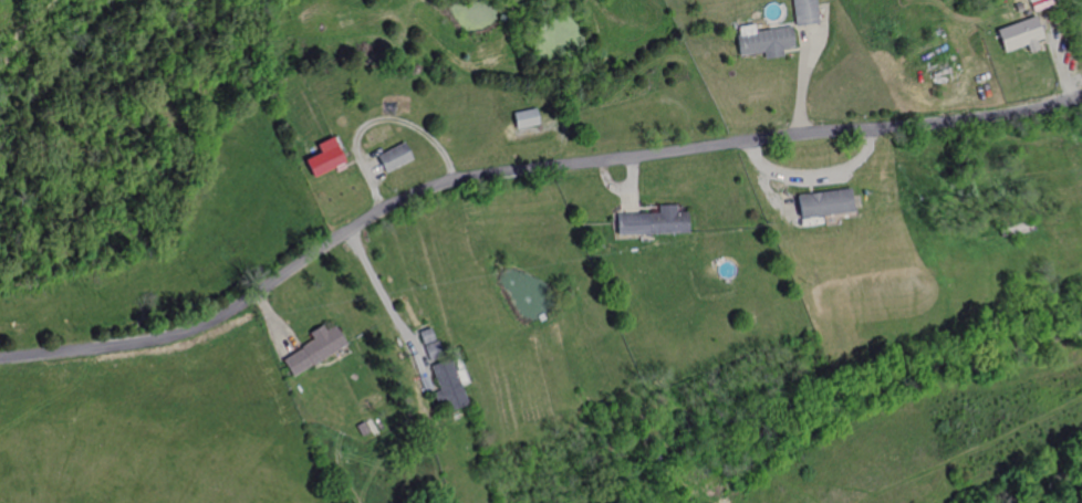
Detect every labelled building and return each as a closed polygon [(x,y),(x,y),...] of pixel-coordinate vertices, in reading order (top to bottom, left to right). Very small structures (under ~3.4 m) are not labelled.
[(804,24),(818,23),(814,0),(789,0),(793,27),(804,24)] [(1050,4),(1048,0),(1033,0),(1028,2),(1032,11),(1050,4)] [(1037,48),(1036,44),(1034,41),(1041,39),(1032,15),(993,30),(1001,52),(1024,43),(1028,51),(1037,48)] [(783,56),(783,53),(782,49),(794,46),(791,27),(755,31),(753,24),(738,27),(739,33),(736,34),(739,55),(764,52),(766,59),(783,56)] [(516,129),(538,124),(534,108),(512,113),(516,129)] [(312,177),(333,167),(335,171),(345,167),(330,136),(314,145),(318,151),(303,158),(312,177)] [(385,172),(377,156),(404,143),(412,159),(385,172)] [(800,218),(798,206),(797,196),(812,193),(851,189),(853,211),(800,218)] [(688,232),(688,212),(677,212),(677,205),(658,206),(658,208),(658,212),(628,213),(615,214),(615,223),(616,234),(688,232)] [(290,376),(343,345),(332,325),(326,328),(323,323),(308,333),(311,338),(299,346),(300,348),(290,354),(280,359),(290,376)] [(433,340),(428,328),(418,332),(423,344),(433,340)] [(429,360),(424,346),(437,340),(443,355),(429,360)] [(424,391),(431,388),(417,353),(409,355),(424,391)] [(444,410),(462,405),(447,359),(429,365),(437,390),(430,392),(435,406),(441,404),(444,410)] [(361,436),(367,432),(361,422),(355,426),(361,436)]
